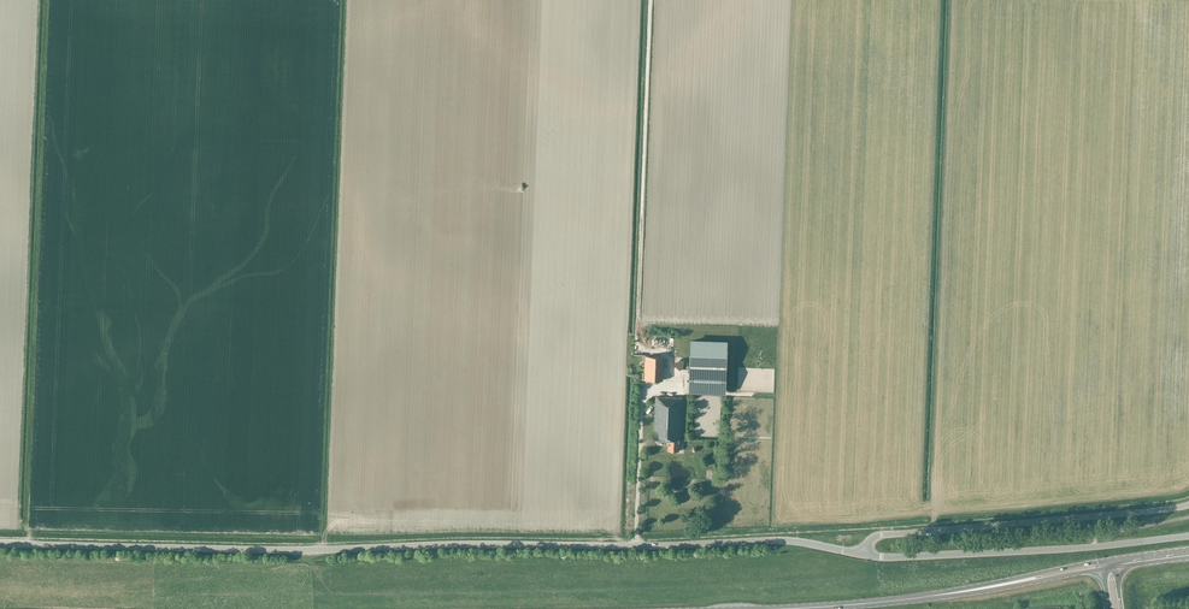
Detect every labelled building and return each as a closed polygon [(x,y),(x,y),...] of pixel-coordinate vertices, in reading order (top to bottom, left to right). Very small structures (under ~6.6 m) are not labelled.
[(691,384),(691,390),(725,391),(727,342),(691,341),(689,384),(691,384)] [(645,356),(644,379),(654,380),(655,374),(650,373),(651,356),(645,356)] [(650,373),(655,374),(654,380),(655,380),(660,380),(661,356),(651,356),(650,373)] [(655,438),(670,439),(670,433),(682,433),(683,398),(656,397),(655,438)] [(670,433),(670,439),(669,450),(679,450),(680,444),(681,444),(682,433),(670,433)]
